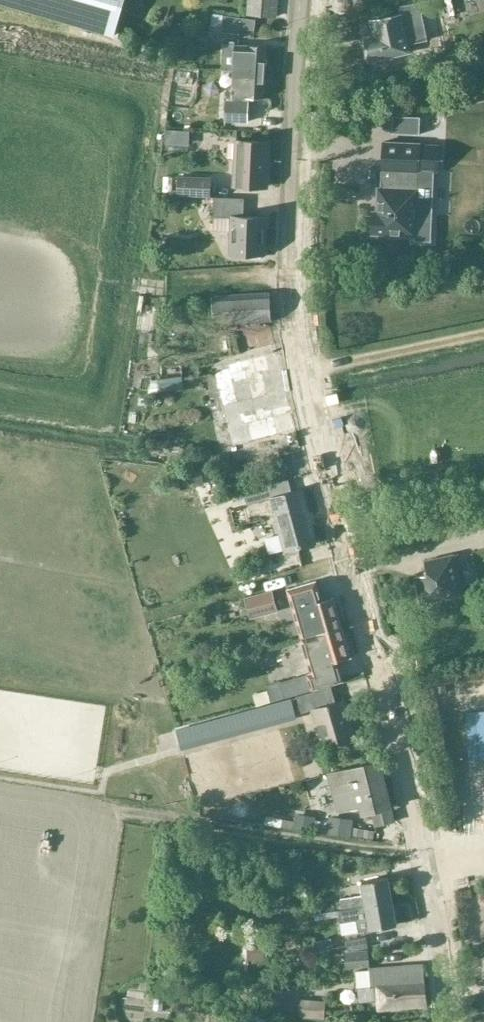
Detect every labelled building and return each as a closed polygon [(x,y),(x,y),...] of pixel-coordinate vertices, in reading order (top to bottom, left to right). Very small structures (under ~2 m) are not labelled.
[(3,3),(114,35),(125,0),(0,0),(0,2),(3,3)] [(278,0),(250,0),(249,11),(276,13),(278,0)] [(429,40),(426,24),(425,17),(439,14),(437,2),(412,7),(413,11),(406,13),(408,19),(372,26),(375,40),(367,42),(372,65),(414,56),(412,44),(429,40)] [(254,30),(256,19),(223,15),(221,31),(240,34),(241,29),(254,30)] [(268,46),(246,45),(223,43),(222,65),(237,67),(266,69),(267,65),(269,63),(269,59),(267,57),(268,46)] [(266,78),(266,69),(237,67),(237,69),(234,69),(233,87),(227,87),(227,100),(226,100),(224,121),(249,122),(249,98),(265,99),(266,85),(267,84),(267,80),(266,78)] [(269,158),(269,140),(237,139),(235,184),(264,185),(266,158),(269,158)] [(420,143),(384,142),(382,188),(378,188),(377,211),(373,211),(372,234),(423,236),(426,232),(427,218),(424,214),(417,214),(418,179),(409,179),(410,171),(419,171),(420,143)] [(211,176),(179,175),(179,192),(211,193),(211,176)] [(215,216),(214,230),(232,231),(232,253),(266,254),(267,217),(245,216),(245,198),(215,197),(215,216)] [(214,319),(272,317),(271,293),(213,295),(214,319)] [(209,360),(153,372),(158,391),(214,379),(209,360)] [(244,491),(244,492),(228,497),(231,509),(270,498),(284,552),(285,552),(286,557),(301,553),(299,548),(318,544),(303,488),(292,491),(289,479),(244,491)] [(419,581),(417,581),(421,600),(467,588),(467,587),(462,589),(452,552),(458,550),(458,549),(424,558),(427,570),(417,573),(419,581)] [(299,597),(310,635),(343,625),(334,595),(322,599),(317,579),(294,586),(297,598),(299,597)] [(279,611),(273,590),(245,597),(250,618),(279,611)] [(352,655),(343,625),(310,635),(303,637),(309,657),(310,656),(315,671),(282,681),(281,679),(267,684),(271,700),(313,687),(344,678),(339,664),(337,664),(336,660),(352,655)] [(440,693),(447,692),(447,684),(439,685),(440,693)] [(333,685),(299,695),(304,712),(315,709),(326,745),(357,735),(346,697),(337,700),(333,685)] [(274,703),(177,729),(181,743),(278,717),(274,703)] [(376,823),(396,818),(380,760),(330,774),(341,811),(358,806),(360,812),(372,809),(376,823)] [(389,824),(389,834),(405,833),(405,823),(389,824)] [(335,888),(338,910),(394,900),(390,876),(361,881),(363,894),(344,898),(342,887),(335,888)] [(398,924),(394,900),(338,910),(340,922),(367,917),(369,929),(398,924)] [(368,947),(366,936),(345,941),(347,951),(368,947)] [(268,944),(247,944),(247,960),(268,961),(268,944)] [(347,964),(370,962),(369,950),(346,952),(347,964)] [(370,970),(357,971),(358,986),(371,985),(377,985),(379,1009),(425,1006),(422,964),(370,968),(370,970)] [(319,1000),(301,999),(300,1016),(318,1017),(319,1000)]
